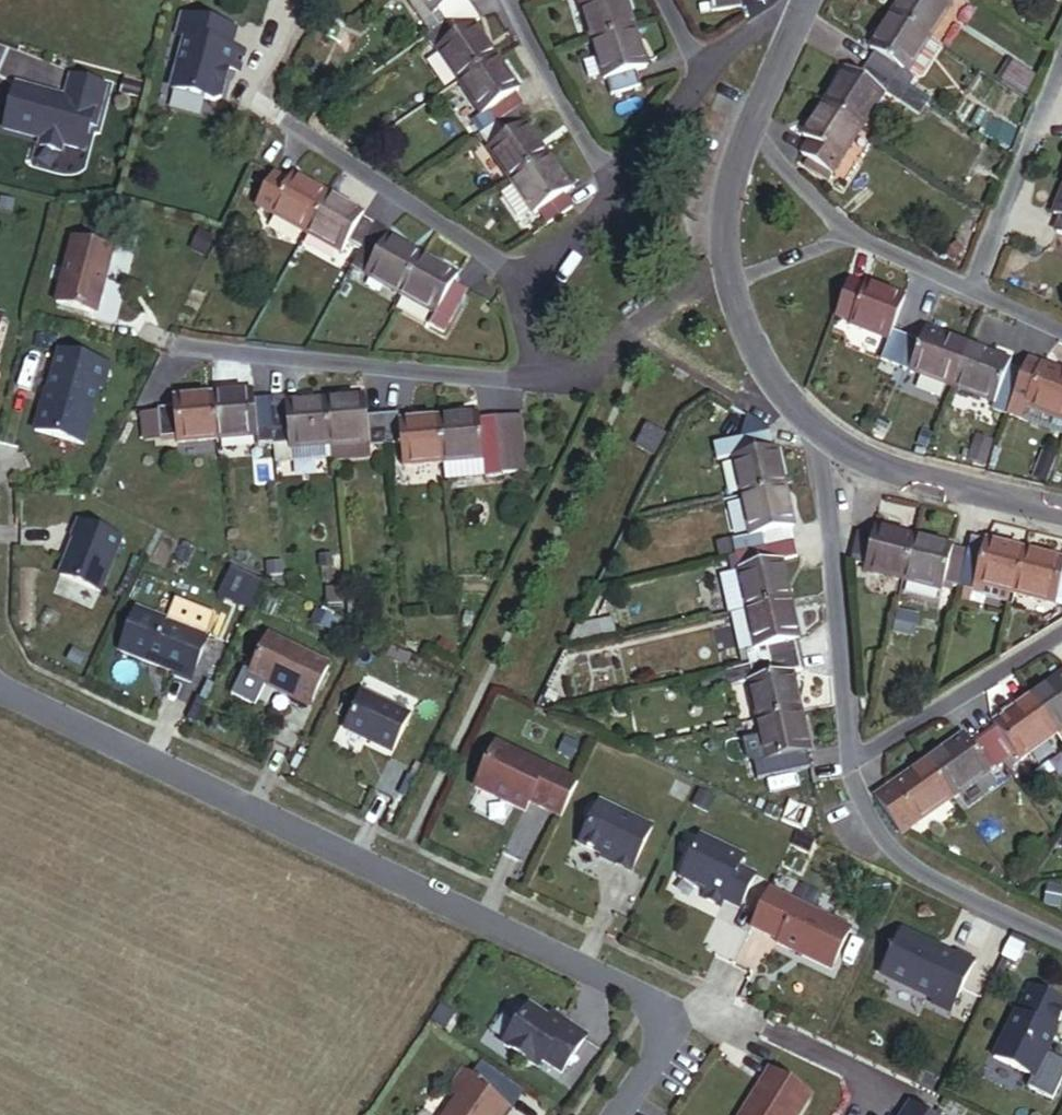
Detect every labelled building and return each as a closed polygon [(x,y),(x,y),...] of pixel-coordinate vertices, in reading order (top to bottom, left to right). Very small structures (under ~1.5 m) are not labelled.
[(465,0),(397,0),(425,40),(471,8),(465,0)] [(625,0),(582,0),(584,5),(582,5),(594,43),(633,31),(635,31),(625,0)] [(710,14),(741,10),(740,0),(708,0),(710,14)] [(953,0),(902,0),(891,16),(928,39),(953,0)] [(497,61),(472,25),(479,20),(471,8),(425,40),(419,44),(452,90),(497,61)] [(235,67),(239,47),(226,44),(230,25),(177,12),(172,32),(180,34),(168,88),(210,97),(216,94),(221,76),(218,75),(221,64),(235,67)] [(920,82),(942,48),(928,39),(891,16),(869,50),(874,53),(866,65),(908,92),(916,80),(920,82)] [(645,69),(633,31),(594,43),(611,97),(640,88),(635,72),(645,69)] [(522,107),(514,95),(519,91),(497,61),(452,90),(474,122),(465,129),(474,141),(522,107)] [(1024,97),(1035,77),(1013,64),(1002,83),(1024,97)] [(899,105),(908,92),(866,65),(858,78),(846,71),(824,104),(861,127),(882,95),(899,105)] [(96,130),(106,88),(70,79),(65,100),(62,99),(62,103),(53,101),(53,97),(15,88),(3,134),(41,143),(40,151),(62,156),(63,149),(85,154),(90,129),(96,130)] [(830,176),(861,127),(824,104),(802,138),(810,143),(801,157),(830,176)] [(548,158),(525,125),(531,120),(522,107),(474,141),(506,186),(548,158)] [(573,209),(564,196),(571,191),(548,158),(506,186),(529,219),(537,213),(547,227),(573,209)] [(307,235),(328,196),(293,177),(288,184),(274,176),(257,207),(307,235)] [(1054,216),(1061,219),(1056,234),(1061,237),(1061,195),(1054,216)] [(360,253),(375,226),(362,218),(363,216),(328,196),(307,235),(342,254),(347,246),(360,253)] [(401,296),(423,258),(386,238),(389,233),(375,226),(360,253),(351,269),(401,296)] [(93,320),(109,255),(69,245),(52,310),(93,320)] [(466,292),(453,284),(458,278),(423,258),(401,296),(435,315),(429,327),(443,335),(466,292)] [(891,332),(904,299),(865,285),(863,290),(847,284),(834,317),(850,323),(849,326),(888,341),(880,361),(895,367),(906,338),(891,332)] [(953,388),(969,347),(925,331),(920,343),(906,338),(895,367),(953,388)] [(1007,416),(1023,373),(1008,367),(1009,363),(969,347),(953,388),(993,404),(992,410),(1007,416)] [(83,452),(97,396),(101,396),(107,372),(57,360),(44,415),(41,414),(34,441),(83,452)] [(1028,361),(1023,373),(1007,416),(1058,435),(1061,426),(1061,374),(1028,361)] [(959,391),(953,404),(973,412),(979,400),(959,391)] [(273,447),(269,400),(254,402),(253,394),(213,397),(217,441),(257,437),(257,449),(273,447)] [(217,441),(213,397),(172,401),(172,409),(157,411),(159,441),(176,440),(177,445),(217,441)] [(330,447),(326,403),(285,406),(285,399),(269,400),(273,447),(290,446),(292,464),(326,461),(325,447),(330,447)] [(386,447),(383,417),(367,418),(366,400),(326,403),(330,447),(370,443),(370,449),(386,447)] [(445,463),(441,419),(398,423),(398,415),(383,417),(386,447),(402,446),(404,466),(445,463)] [(501,457),(498,422),(479,423),(478,416),(441,419),(445,463),(447,481),(504,477),(504,474),(518,473),(517,456),(501,457)] [(527,472),(522,417),(500,419),(500,422),(498,422),(501,457),(517,456),(518,473),(527,472)] [(653,457),(664,436),(645,427),(634,447),(653,457)] [(784,489),(776,449),(773,450),(770,434),(713,446),(716,462),(733,459),(742,499),(784,489)] [(370,449),(370,443),(330,447),(331,463),(371,459),(370,449)] [(793,526),(784,489),(742,499),(750,538),(742,540),(745,555),(794,544),(790,530),(793,526)] [(99,596),(121,543),(78,526),(71,542),(73,543),(58,580),(99,596)] [(902,582),(912,540),(873,530),(871,538),(857,533),(849,564),(864,568),(862,573),(902,582)] [(1015,595),(1025,552),(971,538),(968,553),(966,561),(958,591),(983,597),(998,601),(999,591),(1009,593),(1015,595)] [(958,591),(966,561),(950,557),(951,549),(912,540),(902,582),(941,591),(942,587),(958,591)] [(791,603),(782,562),(797,559),(794,544),(745,555),(748,572),(730,576),(738,615),(740,614),(791,603)] [(966,561),(968,553),(951,549),(950,557),(966,561)] [(1025,552),(1015,595),(1061,606),(1061,562),(1025,552)] [(237,607),(248,583),(234,576),(222,600),(237,607)] [(981,606),(983,597),(958,591),(956,600),(981,606)] [(1007,603),(1009,593),(999,591),(998,601),(1007,603)] [(798,638),(791,603),(740,614),(748,653),(766,650),(769,663),(799,657),(797,642),(798,638)] [(189,685),(207,639),(136,611),(119,655),(174,676),(173,679),(189,685)] [(909,638),(913,619),(896,615),(891,634),(909,638)] [(615,633),(611,618),(597,621),(601,637),(615,633)] [(601,637),(597,621),(576,625),(566,644),(601,637)] [(327,669),(266,639),(248,676),(291,697),(289,701),(306,709),(327,669)] [(800,713),(792,674),(802,671),(799,657),(769,663),(770,666),(700,682),(702,695),(749,685),(757,723),(800,713)] [(1061,729),(1061,676),(1035,695),(1059,731),(1061,729)] [(389,754),(406,716),(362,694),(343,732),(389,754)] [(1059,731),(1035,695),(994,724),(996,728),(983,736),(1002,762),(1018,750),(1023,757),(1059,731)] [(809,750),(800,713),(757,723),(765,762),(776,760),(779,775),(809,769),(807,754),(809,750)] [(952,798),(1002,762),(983,736),(971,746),(964,735),(927,762),(952,798)] [(571,781),(492,743),(470,787),(518,810),(525,797),(534,801),(532,805),(554,816),(571,781)] [(902,835),(952,798),(927,762),(891,789),(889,787),(876,797),(902,835)] [(625,870),(646,827),(593,802),(574,842),(609,859),(607,862),(625,870)] [(732,869),(737,858),(693,837),(674,876),(700,889),(695,898),(714,907),(717,901),(733,907),(748,876),(732,869)] [(845,928),(764,889),(746,927),(773,940),(772,943),(826,969),(845,928)] [(950,1008),(972,960),(955,953),(952,958),(900,932),(879,975),(932,1000),(950,1008)] [(1049,1040),(1051,1040),(1055,1032),(1052,1031),(1061,1012),(1061,1003),(1029,987),(1014,1013),(1016,1014),(992,1059),(1032,1078),(1046,1051),(1045,1046),(1049,1040)] [(950,1008),(932,1000),(930,1006),(947,1014),(950,1008)] [(561,1075),(585,1038),(565,1024),(561,1029),(548,1021),(526,1007),(501,1046),(537,1070),(542,1063),(561,1075)] [(565,1024),(552,1015),(548,1021),(561,1029),(565,1024)] [(506,1109),(470,1085),(474,1080),(460,1071),(446,1093),(456,1100),(446,1114),(502,1114),(506,1109)] [(806,1096),(764,1071),(738,1114),(794,1114),(806,1096)]
